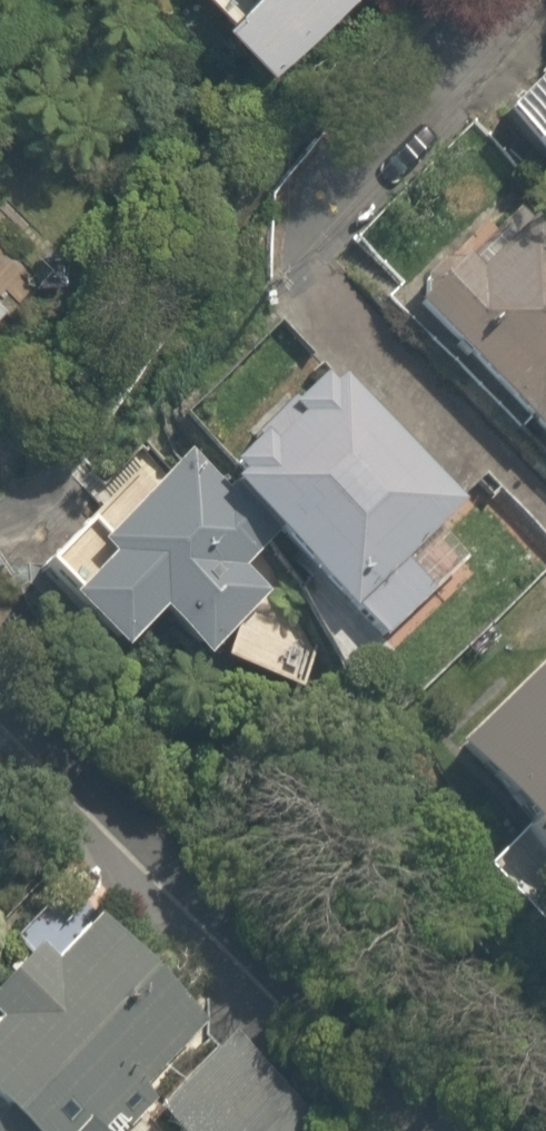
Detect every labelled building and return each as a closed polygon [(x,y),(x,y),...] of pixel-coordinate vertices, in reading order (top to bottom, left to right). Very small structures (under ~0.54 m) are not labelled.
[(190,8),(248,67),(318,0),(197,0),(190,8)] [(525,47),(475,98),(545,167),(545,68),(525,47)] [(411,272),(416,323),(545,460),(545,273),(497,232),(469,265),(439,240),(411,272)] [(216,459),(224,466),(210,481),(344,606),(379,639),(432,582),(411,562),(437,534),(427,524),(455,493),(319,365),(275,412),(267,405),(216,459)] [(84,546),(29,583),(77,649),(134,611),(165,657),(251,599),(229,566),(252,551),(185,451),(71,527),(84,546)] [(438,742),(509,846),(521,836),(545,863),(545,635),(438,742)] [(48,903),(16,938),(10,932),(0,943),(0,1125),(8,1130),(148,1130),(125,1111),(195,1029),(48,903)] [(217,1031),(146,1110),(169,1130),(308,1130),(317,1122),(217,1031)]
